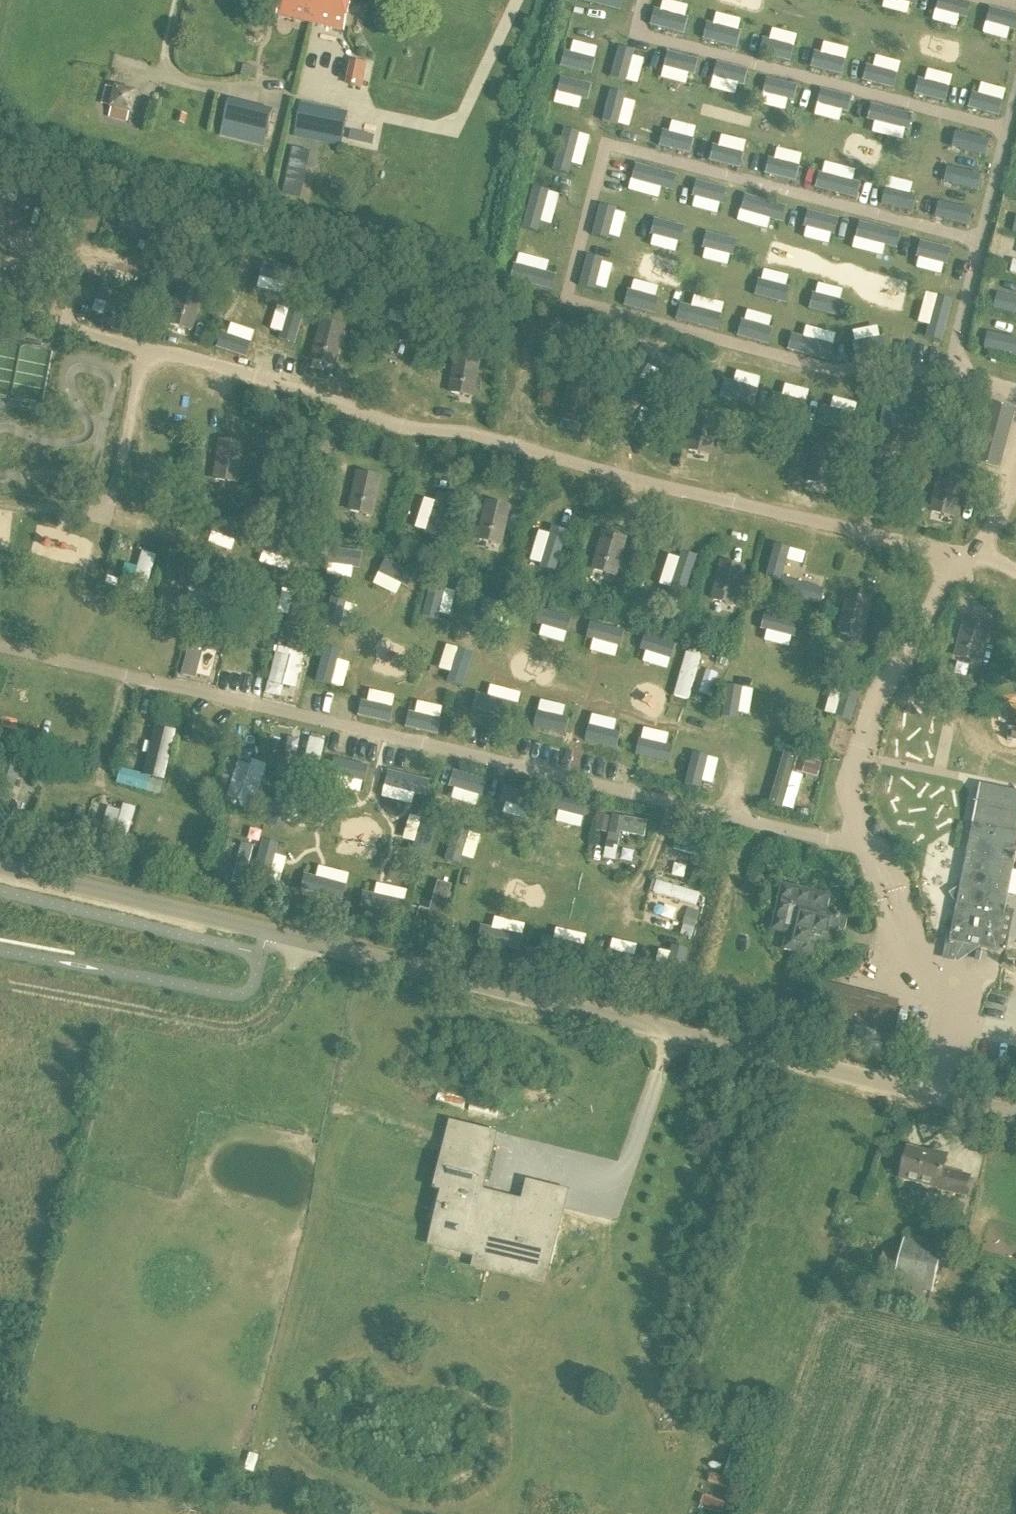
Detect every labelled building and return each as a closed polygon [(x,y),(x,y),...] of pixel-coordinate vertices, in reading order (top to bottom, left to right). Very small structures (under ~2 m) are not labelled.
[(316,0),(281,0),(278,16),(311,23),(316,0)] [(351,0),(316,0),(311,23),(344,30),(351,0)] [(580,0),(619,10),(621,0),(580,0)] [(969,5),(950,0),(939,0),(936,10),(966,17),(969,5)] [(687,18),(654,10),(650,24),(684,32),(687,18)] [(1015,30),(1015,16),(989,10),(986,23),(1015,30)] [(740,31),(706,23),(703,36),(736,45),(740,31)] [(794,46),(763,39),(760,51),(791,58),(794,46)] [(633,51),(618,47),(610,77),(626,81),(633,51)] [(561,66),(591,73),(595,58),(565,51),(561,66)] [(845,59),(814,51),(811,65),(842,73),(845,59)] [(664,66),(694,74),(698,60),(667,52),(664,66)] [(358,63),(357,90),(375,90),(376,63),(358,63)] [(712,77),(743,85),(746,72),(715,64),(712,77)] [(897,73),(866,65),(863,79),(893,87),(897,73)] [(557,92),(587,99),(590,84),(560,77),(557,92)] [(763,93),(793,101),(797,85),(767,78),(763,93)] [(949,86),(918,78),(915,92),(946,100),(949,86)] [(625,93),(610,90),(602,120),(617,124),(625,93)] [(816,104),(847,112),(850,99),(819,91),(816,104)] [(1003,100),(972,93),(968,106),(999,113),(1003,100)] [(267,139),(274,110),(230,99),(223,128),(267,139)] [(343,139),(349,112),(301,102),(298,117),(297,119),(295,129),(306,131),(343,139)] [(870,121),(908,130),(912,116),(873,107),(870,121)] [(563,128),(553,169),(569,173),(579,132),(563,128)] [(659,145),(688,152),(692,138),(663,131),(659,145)] [(986,155),(989,141),(955,133),(952,146),(986,155)] [(709,160),(739,167),(743,152),(712,145),(709,160)] [(765,173),(795,181),(799,166),(768,158),(765,173)] [(634,164),(631,179),(671,189),(674,174),(634,164)] [(947,165),(943,181),(981,190),(985,175),(947,165)] [(814,187),(857,198),(860,183),(818,173),(814,187)] [(696,181),(693,196),(723,204),(727,188),(696,181)] [(531,186),(522,227),(538,230),(547,190),(531,186)] [(882,203),(913,211),(917,196),(886,188),(882,203)] [(786,205),(744,195),(740,212),(782,222),(786,205)] [(935,217),(969,225),(972,211),(938,202),(935,217)] [(616,208),(600,204),(592,236),(608,240),(616,208)] [(838,219),(807,211),(804,225),(835,233),(838,219)] [(653,219),(650,234),(681,241),(684,227),(653,219)] [(901,233),(859,223),(855,239),(897,249),(901,233)] [(706,233),(702,248),(733,255),(737,240),(706,233)] [(951,249),(920,241),(916,257),(947,264),(951,249)] [(270,253),(256,285),(279,296),(293,264),(270,253)] [(586,255),(579,285),(593,289),(601,259),(586,255)] [(512,264),(509,279),(552,289),(556,274),(512,264)] [(255,279),(225,272),(222,286),(252,293),(255,279)] [(758,280),(754,295),(786,303),(790,288),(758,280)] [(150,304),(98,289),(93,305),(145,320),(150,304)] [(197,289),(190,329),(205,332),(212,291),(197,289)] [(627,291),(624,305),(654,313),(658,298),(627,291)] [(993,308),(1015,314),(1015,298),(997,293),(993,308)] [(814,295),(810,308),(840,316),(844,303),(814,295)] [(935,296),(924,337),(940,341),(950,299),(935,296)] [(679,305),(676,319),(716,329),(719,314),(679,305)] [(740,321),(737,336),(769,343),(772,329),(740,321)] [(983,347),(1015,355),(1015,339),(986,332),(983,347)] [(791,335),(788,349),(828,359),(832,345),(791,335)] [(884,337),(852,343),(855,357),(886,351),(884,337)] [(629,366),(686,380),(691,362),(633,348),(629,366)] [(464,381),(472,381),(474,357),(466,357),(464,381)] [(474,357),(473,398),(488,399),(489,357),(474,357)] [(723,381),(719,396),(753,404),(757,389),(723,381)] [(773,393),(769,410),(802,418),(806,402),(773,393)] [(1015,410),(1015,409),(988,402),(972,461),(1001,469),(1015,410)] [(820,407),(816,424),(850,432),(854,415),(820,407)] [(7,489),(11,475),(0,472),(0,487),(7,489)] [(363,493),(370,493),(369,516),(386,517),(387,474),(364,473),(363,493)] [(425,537),(444,541),(453,498),(434,494),(425,537)] [(261,496),(256,519),(312,531),(318,508),(261,496)] [(488,528),(507,532),(512,504),(494,500),(488,528)] [(540,569),(559,573),(568,529),(550,525),(540,569)] [(70,563),(72,538),(50,536),(48,562),(70,563)] [(147,601),(158,552),(139,548),(128,597),(147,601)] [(669,596),(687,600),(697,554),(679,550),(669,596)] [(619,551),(614,573),(625,575),(629,554),(619,551)] [(721,602),(736,605),(743,568),(728,566),(721,602)] [(408,579),(372,571),(368,586),(405,594),(408,579)] [(774,595),(819,605),(822,588),(777,579),(774,595)] [(206,581),(181,601),(195,618),(220,598),(206,581)] [(442,587),(430,584),(423,619),(434,621),(442,587)] [(344,593),(334,634),(349,637),(360,597),(344,593)] [(855,595),(847,636),(875,642),(882,600),(855,595)] [(511,622),(515,605),(483,599),(480,615),(511,622)] [(569,634),(573,616),(540,609),(536,627),(569,634)] [(807,622),(763,613),(760,629),(804,638),(807,622)] [(972,618),(962,656),(986,662),(996,624),(972,618)] [(624,628),(589,621),(585,638),(620,646),(624,628)] [(253,669),(266,671),(271,638),(243,633),(236,678),(251,681),(253,669)] [(190,635),(181,675),(199,678),(208,639),(190,635)] [(676,643),(644,636),(640,653),(673,659),(676,643)] [(331,642),(323,678),(338,682),(346,645),(331,642)] [(294,649),(276,645),(268,682),(286,686),(294,649)] [(703,653),(687,650),(675,704),(692,708),(703,653)] [(784,692),(795,695),(800,678),(789,675),(784,692)] [(751,685),(731,681),(724,717),(743,721),(751,685)] [(840,689),(826,687),(819,717),(833,720),(840,689)] [(357,707),(394,715),(398,699),(361,691),(357,707)] [(472,710),(513,719),(516,703),(476,694),(472,710)] [(404,718),(439,726),(442,712),(407,704),(404,718)] [(903,706),(896,730),(912,735),(919,710),(903,706)] [(1001,708),(1000,737),(1015,737),(1015,708),(1001,708)] [(531,728),(565,735),(568,718),(535,711),(531,728)] [(141,776),(162,781),(173,729),(153,724),(141,776)] [(583,741),(617,748),(620,733),(586,725),(583,741)] [(314,781),(323,740),(304,736),(295,776),(314,781)] [(634,756),(670,764),(673,748),(637,741),(634,756)] [(706,753),(693,750),(685,785),(699,788),(706,753)] [(797,756),(780,752),(768,809),(785,813),(797,756)] [(236,757),(227,800),(249,805),(258,762),(236,757)] [(368,766),(333,758),(329,776),(364,783),(368,766)] [(0,765),(0,813),(10,815),(20,769),(0,765)] [(429,781),(386,772),(383,788),(426,797),(429,781)] [(493,784),(462,778),(458,792),(490,799),(493,784)] [(1015,911),(1006,909),(1015,857),(1015,791),(981,784),(973,823),(957,904),(956,905),(949,941),(998,951),(998,950),(1007,951),(1015,911)] [(541,795),(501,786),(498,801),(538,810),(541,795)] [(293,791),(277,787),(269,825),(285,829),(293,791)] [(585,818),(588,803),(554,796),(551,811),(585,818)] [(101,853),(120,857),(131,807),(112,803),(101,853)] [(601,857),(620,861),(629,820),(610,815),(601,857)] [(411,833),(400,881),(418,885),(428,837),(411,833)] [(712,842),(676,834),(673,848),(709,856),(712,842)] [(229,883),(243,886),(252,844),(238,841),(229,883)] [(432,888),(449,892),(459,845),(442,841),(432,888)] [(280,848),(263,844),(255,881),(272,885),(280,848)] [(345,884),(303,875),(299,890),(342,899),(345,884)] [(698,890),(657,881),(654,896),(695,905),(698,890)] [(846,929),(848,918),(842,916),(843,913),(811,906),(815,891),(781,883),(774,916),(771,931),(786,935),(783,951),(816,958),(819,943),(821,943),(835,946),(839,927),(846,929)] [(405,901),(360,891),(356,908),(401,918),(405,901)] [(448,915),(412,907),(409,922),(445,929),(448,915)] [(524,935),(480,926),(476,943),(520,953),(524,935)] [(583,945),(541,936),(537,954),(580,963),(583,945)] [(686,950),(670,946),(663,981),(679,985),(686,950)] [(639,959),(605,952),(602,969),(635,976),(639,959)] [(986,954),(978,952),(976,960),(985,962),(986,954)] [(893,1031),(900,1001),(820,981),(813,1011),(893,1031)] [(913,1048),(915,1041),(904,1039),(902,1046),(913,1048)] [(443,1101),(472,1108),(475,1097),(446,1090),(443,1101)] [(476,1112),(505,1116),(507,1103),(477,1099),(476,1112)] [(441,1188),(427,1242),(473,1254),(471,1264),(545,1283),(569,1187),(526,1176),(521,1196),(483,1186),(498,1128),(449,1116),(431,1186),(441,1188)] [(967,1198),(972,1175),(944,1168),(947,1157),(908,1147),(900,1179),(938,1188),(937,1191),(967,1198)] [(933,1293),(944,1247),(904,1238),(894,1283),(933,1293)] [(718,1473),(715,1484),(736,1490),(739,1479),(718,1473)] [(708,1498),(708,1511),(732,1511),(732,1498),(708,1498)]
